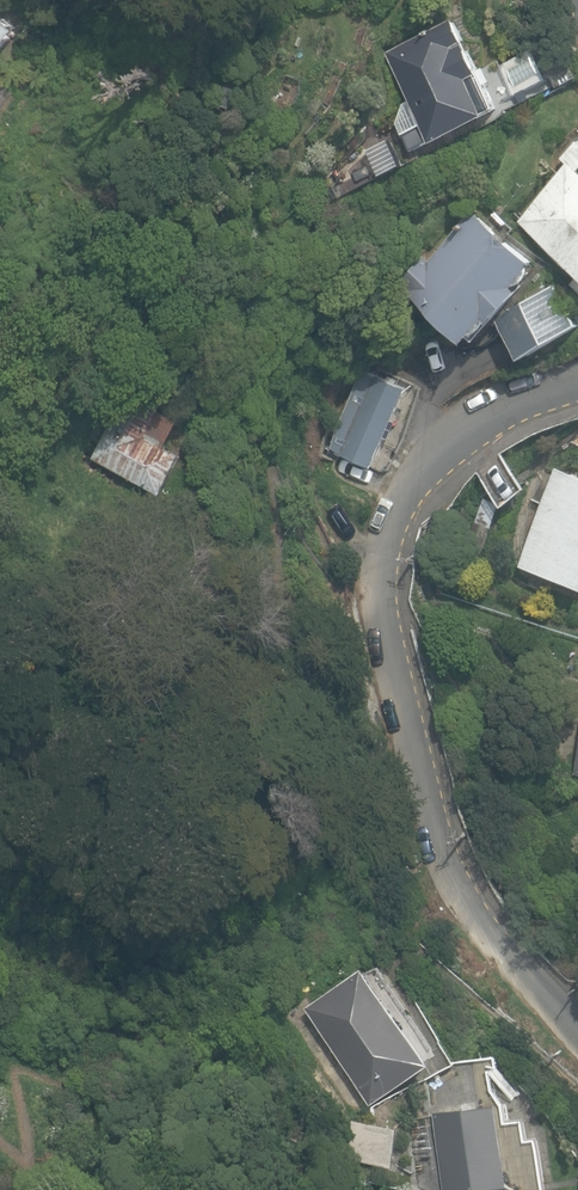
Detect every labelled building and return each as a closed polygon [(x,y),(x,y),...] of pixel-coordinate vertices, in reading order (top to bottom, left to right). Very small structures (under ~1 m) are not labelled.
[(25,28),(0,7),(0,58),(25,28)] [(500,108),(497,103),(481,69),(457,18),(387,52),(423,125),(406,133),(414,150),(500,108)] [(499,60),(481,69),(497,103),(547,79),(534,50),(502,66),(499,60)] [(518,220),(577,270),(577,138),(576,137),(560,156),(567,161),(518,220)] [(343,199),(334,177),(312,185),(321,208),(343,199)] [(404,282),(475,340),(482,331),(486,330),(489,326),(492,322),(492,317),(494,316),(499,320),(523,288),(519,284),(520,282),(526,281),(530,278),(532,275),(532,270),(539,262),(472,208),(432,258),(426,254),(404,282)] [(568,283),(577,291),(577,271),(568,283)] [(527,356),(577,325),(577,320),(558,287),(505,320),(527,356)] [(384,470),(419,382),(368,362),(334,447),(346,452),(346,455),(384,470)] [(94,459),(166,495),(186,455),(172,447),(186,420),(165,410),(175,390),(138,371),(94,459)] [(577,583),(577,472),(560,465),(525,564),(577,583)] [(462,564),(479,570),(501,504),(484,498),(462,564)] [(421,862),(413,839),(403,842),(411,865),(421,862)] [(309,1007),(375,1104),(436,1063),(371,965),(309,1007)] [(541,1135),(531,1137),(529,1114),(510,1114),(508,1101),(502,1103),(501,1100),(435,1110),(447,1189),(465,1189),(478,1188),(479,1189),(550,1189),(541,1135)] [(398,1163),(402,1125),(353,1120),(349,1158),(398,1163)]
